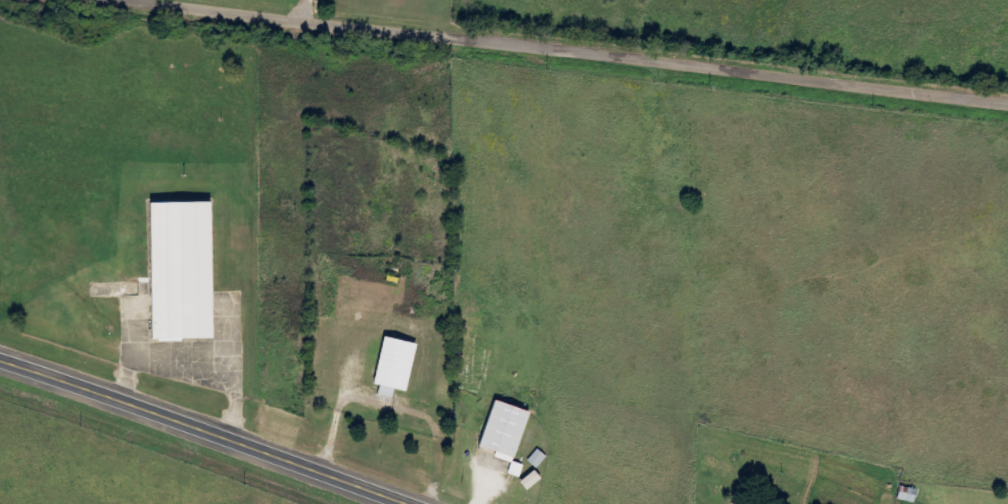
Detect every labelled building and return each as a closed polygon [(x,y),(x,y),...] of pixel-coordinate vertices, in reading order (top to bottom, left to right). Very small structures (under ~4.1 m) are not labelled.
[(213,339),(211,202),(150,203),(152,340),(213,339)] [(407,392),(418,344),(384,337),(374,385),(381,386),(379,395),(393,398),(395,389),(407,392)] [(532,413),(495,401),(480,448),(516,460),(532,413)] [(539,469),(549,458),(540,449),(530,461),(539,469)] [(510,474),(521,478),(525,465),(514,462),(510,474)] [(521,483),(528,491),(542,479),(535,471),(521,483)] [(527,493),(523,503),(537,503),(539,497),(527,493)]
